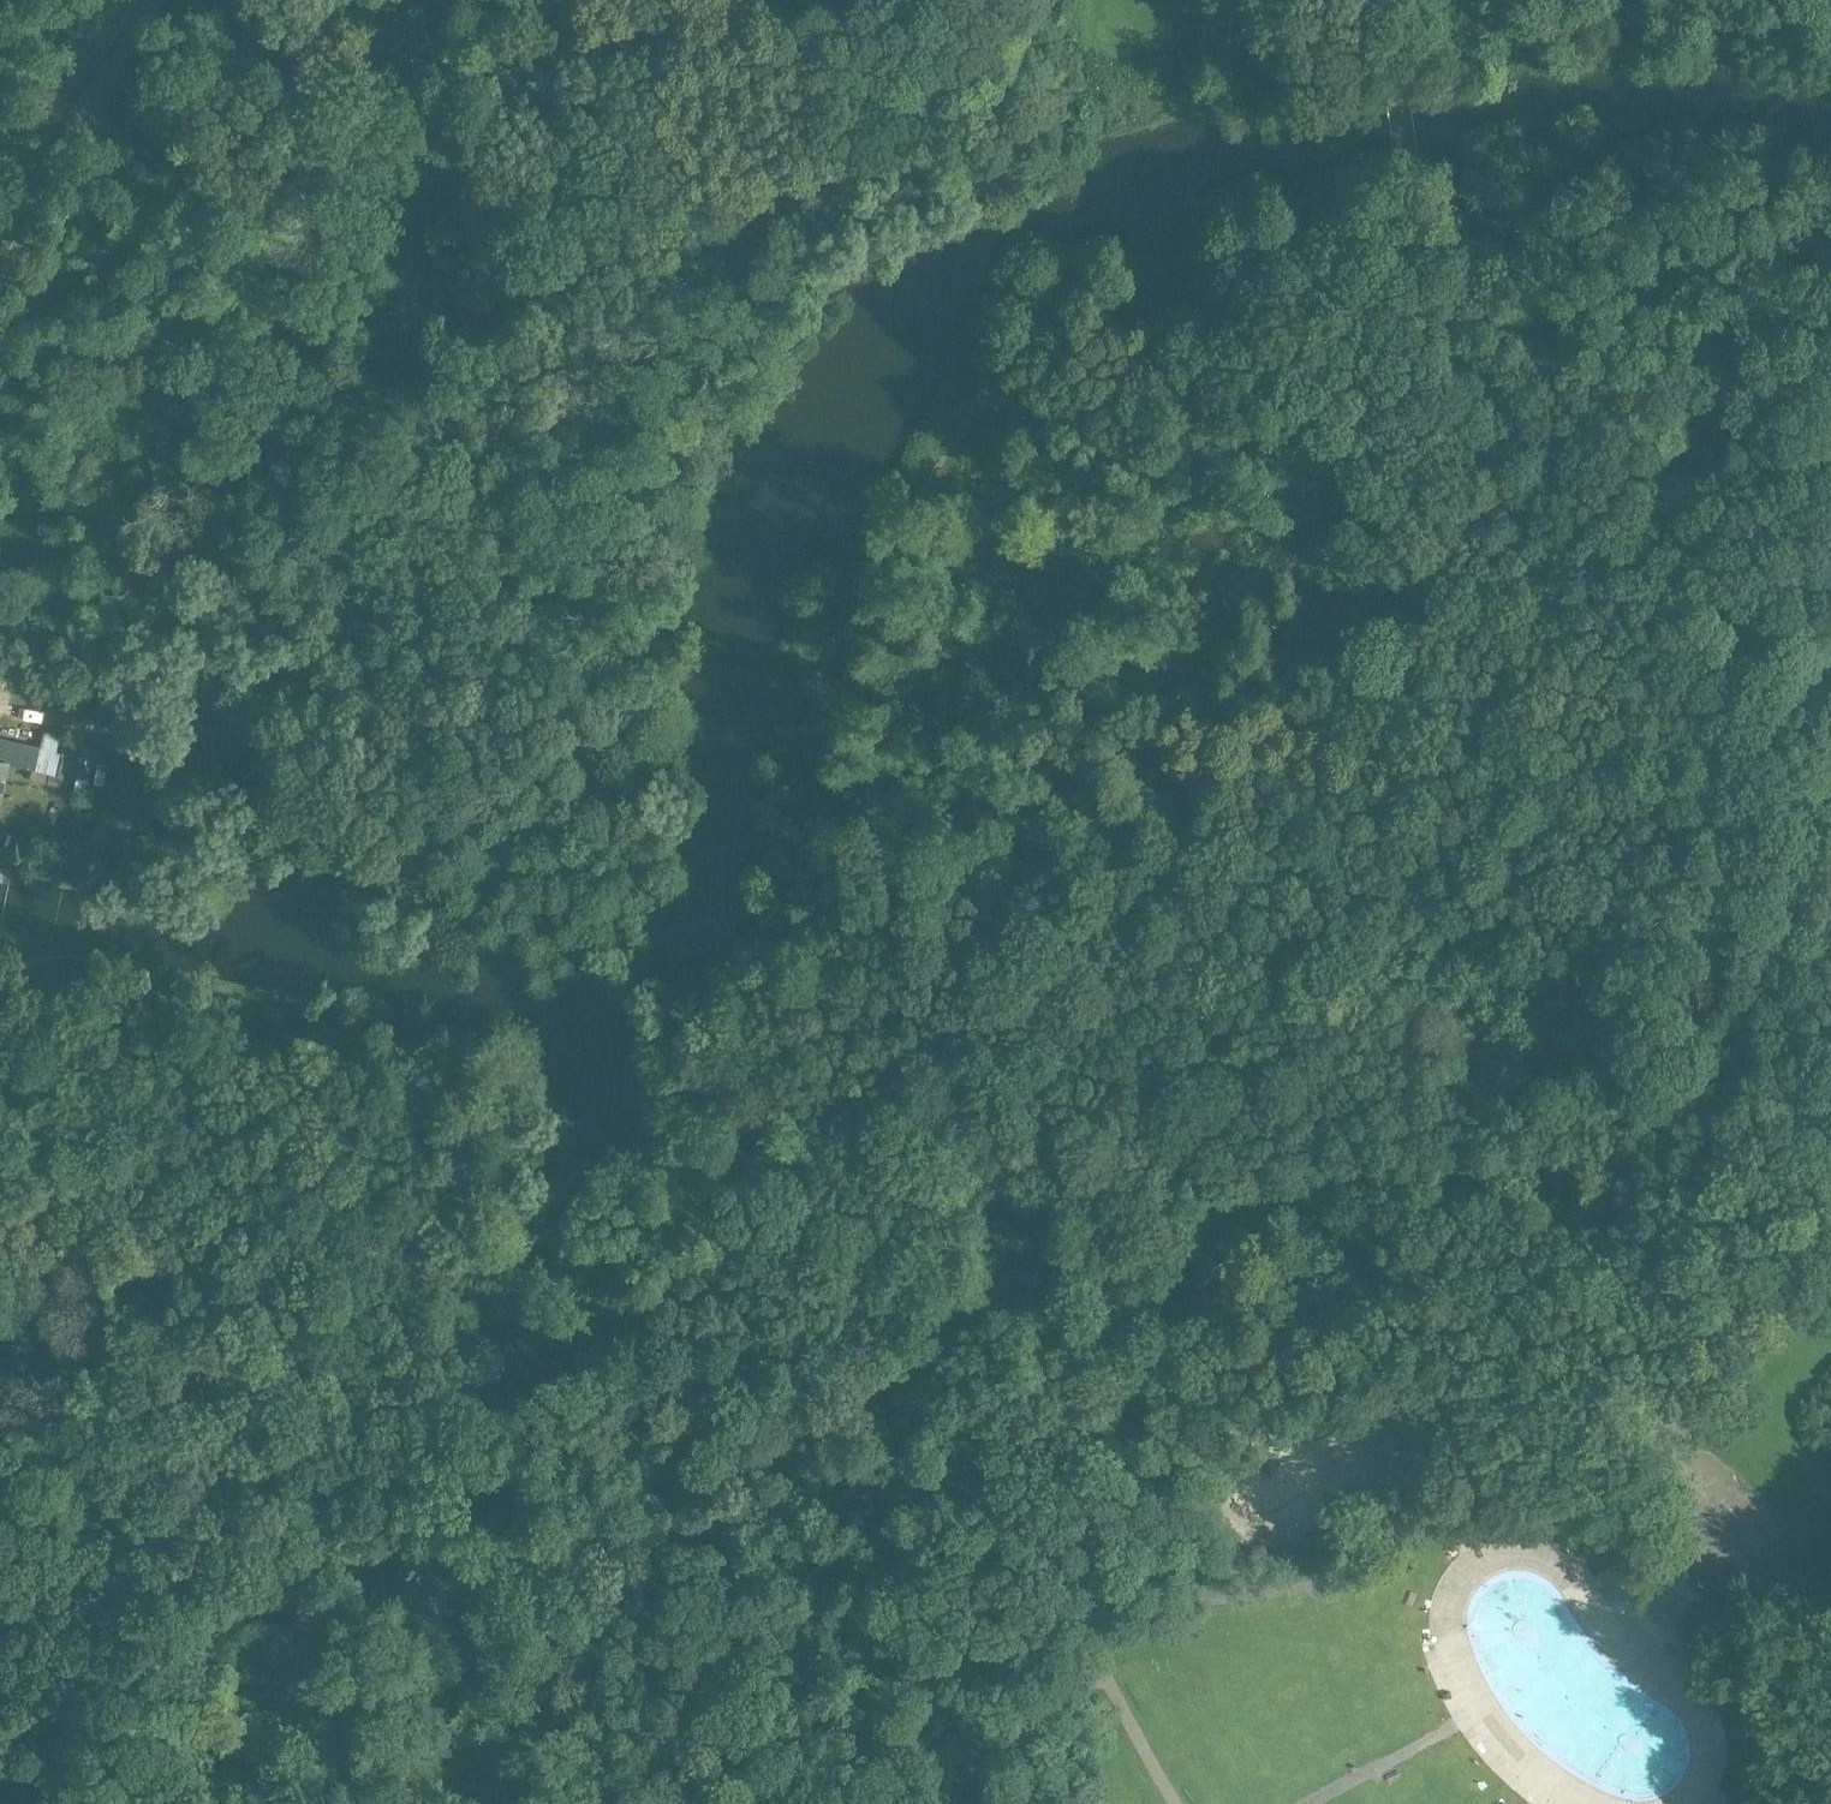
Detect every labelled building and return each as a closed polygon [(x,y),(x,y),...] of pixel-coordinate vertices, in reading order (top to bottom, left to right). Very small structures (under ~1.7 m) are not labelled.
[(40,748),(0,739),(0,802),(1,802),(10,762),(36,767),(40,748)] [(58,783),(60,775),(33,769),(31,778),(58,783)]
